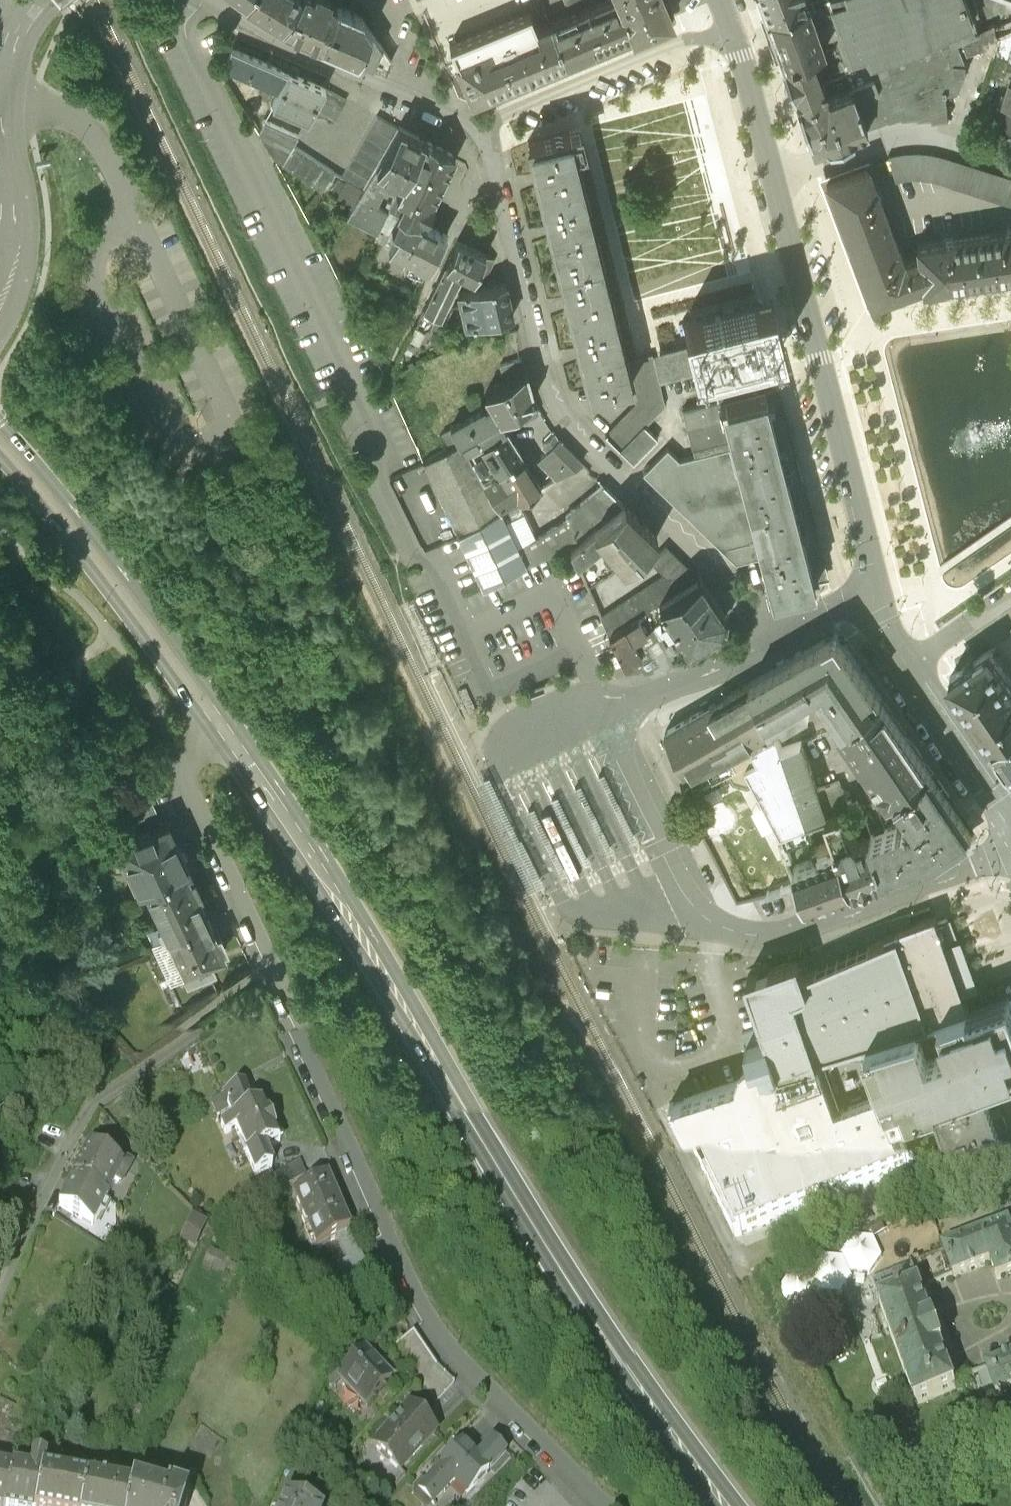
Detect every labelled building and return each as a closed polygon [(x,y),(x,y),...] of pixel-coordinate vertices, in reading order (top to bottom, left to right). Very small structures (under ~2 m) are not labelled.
[(248,6),(282,27),(298,0),(251,0),(248,6)] [(282,27),(321,43),(337,6),(329,3),(330,0),(329,0),(298,0),(282,27)] [(616,0),(606,0),(551,23),(567,62),(631,35),(616,0)] [(631,35),(675,17),(668,0),(616,0),(631,35)] [(803,0),(759,0),(764,14),(803,0)] [(781,59),(823,44),(807,0),(803,0),(764,14),(781,59)] [(823,44),(834,40),(840,56),(865,126),(889,117),(899,115),(902,115),(917,114),(932,115),(937,116),(947,115),(946,92),(958,90),(967,69),(967,64),(964,57),(981,49),(980,30),(974,15),(979,13),(975,0),(807,0),(823,44)] [(999,36),(1010,31),(1010,0),(987,0),(989,11),(995,25),(999,36)] [(361,17),(337,6),(321,43),(357,59),(370,29),(361,17)] [(472,101),(567,62),(551,23),(538,29),(541,36),(493,56),(489,47),(456,61),(457,63),(472,101)] [(995,25),(980,30),(981,49),(994,53),(999,36),(995,25)] [(370,29),(357,59),(386,71),(391,60),(370,29)] [(999,36),(994,53),(988,72),(1004,77),(1010,56),(1010,31),(999,36)] [(823,44),(781,59),(813,146),(865,126),(840,56),(834,40),(823,44)] [(278,95),(288,72),(234,49),(228,75),(278,95)] [(324,89),(288,72),(278,95),(273,105),(309,122),(314,110),(324,89)] [(997,119),(1010,123),(1010,77),(997,119)] [(346,99),(324,89),(314,110),(335,120),(346,99)] [(342,178),(363,189),(395,133),(398,128),(377,115),(342,178)] [(260,135),(277,164),(282,166),(298,138),(295,137),(264,123),(263,125),(264,125),(260,135)] [(403,181),(423,139),(399,126),(398,128),(395,133),(396,133),(377,167),(403,181)] [(587,190),(572,128),(524,139),(539,202),(587,190)] [(419,222),(421,223),(455,154),(423,139),(403,181),(396,195),(395,195),(388,209),(399,214),(398,215),(400,215),(401,214),(419,223),(419,222)] [(295,148),(282,168),(322,194),(335,173),(295,148)] [(946,157),(935,154),(932,154),(920,153),(906,153),(903,153),(888,156),(895,181),(904,178),(906,178),(915,178),(924,178),(935,180),(1010,204),(1010,178),(946,157)] [(826,202),(839,237),(884,220),(874,191),(863,161),(817,178),(826,202)] [(396,195),(403,181),(377,167),(347,219),(378,234),(388,213),(376,207),(385,189),(395,195),(396,195)] [(602,253),(587,190),(539,202),(554,265),(602,253)] [(413,264),(426,270),(428,266),(430,267),(446,235),(421,223),(419,222),(419,223),(401,214),(400,215),(393,229),(397,232),(388,250),(402,257),(404,254),(415,260),(413,263),(413,264)] [(884,220),(839,237),(865,309),(918,291),(912,254),(898,258),(884,220)] [(974,235),(982,281),(1010,277),(1010,230),(974,235)] [(912,254),(918,291),(982,281),(974,235),(910,245),(911,252),(912,254)] [(473,277),(485,254),(457,241),(423,311),(435,316),(440,319),(462,272),(473,277)] [(422,280),(426,270),(413,264),(413,263),(412,262),(410,267),(381,253),(378,258),(397,268),(421,279),(422,280)] [(494,259),(485,254),(473,277),(483,282),(494,259)] [(616,317),(602,254),(554,265),(569,327),(616,317)] [(414,294),(421,279),(397,268),(390,282),(414,294)] [(505,282),(458,293),(466,326),(513,315),(505,282)] [(717,310),(680,320),(685,340),(661,346),(662,348),(660,349),(667,375),(710,364),(719,399),(763,387),(754,352),(762,350),(762,352),(771,349),(771,348),(783,345),(771,299),(759,302),(759,299),(736,305),(737,307),(717,312),(717,310)] [(435,316),(423,311),(418,321),(430,326),(435,316)] [(626,358),(616,317),(569,327),(583,389),(630,379),(626,358)] [(426,332),(416,327),(409,341),(418,346),(426,332)] [(645,424),(665,404),(652,351),(626,358),(630,379),(636,402),(604,434),(620,450),(645,424)] [(506,380),(526,369),(522,356),(500,363),(506,380)] [(485,410),(484,409),(450,428),(459,443),(463,441),(500,419),(534,399),(526,369),(506,380),(485,392),(494,407),(491,409),(489,407),(485,410)] [(763,387),(719,399),(730,445),(735,462),(780,450),(763,387)] [(694,454),(730,445),(719,399),(683,408),(694,454)] [(670,424),(665,404),(645,424),(657,437),(670,424)] [(483,443),(506,428),(500,419),(463,441),(485,481),(500,471),(498,466),(483,443)] [(620,450),(633,462),(657,437),(645,424),(620,450)] [(498,466),(520,453),(506,428),(483,443),(498,466)] [(540,460),(541,461),(557,476),(582,462),(559,439),(558,439),(557,439),(556,436),(553,436),(549,440),(549,442),(551,445),(541,455),(540,456),(540,457),(540,458),(540,459),(540,460)] [(485,481),(463,441),(459,443),(422,463),(459,532),(498,511),(482,483),(485,481)] [(752,528),(735,462),(730,445),(694,454),(679,458),(667,446),(642,471),(735,562),(759,555),(752,528)] [(780,450),(735,462),(752,528),(797,517),(780,450)] [(482,483),(498,511),(514,502),(541,486),(520,453),(498,466),(500,471),(485,481),(482,483)] [(570,549),(624,504),(603,483),(565,515),(567,518),(518,548),(504,523),(498,511),(459,532),(483,589),(531,562),(531,563),(566,545),(569,550),(570,549)] [(498,511),(504,523),(521,514),(514,502),(498,511)] [(602,538),(606,543),(601,547),(608,555),(612,551),(623,563),(656,535),(624,504),(570,549),(576,563),(600,544),(602,538)] [(797,517),(752,528),(759,555),(770,598),(816,587),(797,517)] [(659,604),(699,578),(665,544),(650,560),(664,574),(600,616),(609,637),(643,614),(659,604)] [(699,578),(659,604),(665,613),(659,617),(667,629),(673,625),(687,647),(721,624),(723,613),(699,578)] [(641,657),(632,641),(651,630),(643,614),(609,637),(624,667),(641,657)] [(837,632),(799,655),(817,686),(845,725),(883,699),(883,698),(882,698),(837,632)] [(643,636),(632,641),(641,657),(624,667),(631,680),(662,669),(654,657),(643,636)] [(993,740),(1010,728),(1010,682),(990,651),(950,678),(993,740)] [(750,682),(772,721),(784,714),(786,717),(812,703),(806,692),(817,686),(799,655),(750,682)] [(772,721),(750,682),(665,731),(692,785),(695,790),(731,772),(733,777),(750,781),(755,779),(788,845),(813,837),(808,821),(782,748),(772,721)] [(932,770),(883,699),(845,725),(840,728),(869,770),(874,777),(889,799),(897,794),(932,770)] [(993,740),(1010,767),(1010,728),(993,740)] [(844,809),(849,807),(839,780),(818,787),(802,741),(782,748),(808,821),(828,815),(844,809)] [(865,784),(874,777),(869,770),(858,774),(865,784)] [(932,770),(897,794),(917,823),(933,817),(937,824),(952,845),(961,838),(961,839),(973,831),(968,823),(968,824),(934,774),(932,770)] [(130,826),(155,815),(141,785),(121,794),(126,805),(122,807),(130,826)] [(828,815),(836,838),(853,886),(885,874),(872,836),(859,841),(854,836),(844,809),(828,815)] [(114,834),(120,848),(162,829),(155,815),(130,826),(114,834)] [(904,822),(885,829),(899,869),(900,869),(900,868),(938,854),(939,855),(940,854),(940,853),(952,845),(937,824),(933,817),(917,823),(908,826),(908,824),(904,822)] [(885,874),(899,869),(885,829),(871,834),(872,836),(885,874)] [(190,880),(168,831),(118,854),(141,902),(148,899),(169,945),(208,928),(196,902),(200,900),(194,887),(190,889),(187,881),(190,880)] [(816,857),(795,864),(809,902),(853,886),(836,838),(813,846),(814,847),(813,848),(816,857)] [(797,956),(747,974),(765,1024),(780,1067),(818,1056),(816,1053),(833,1048),(893,1030),(893,1029),(919,1020),(919,1021),(968,1006),(935,914),(895,929),(896,934),(803,972),(797,956)] [(216,945),(208,928),(169,945),(188,987),(213,975),(210,968),(224,961),(221,957),(226,955),(220,943),(216,945)] [(11,961),(4,953),(8,949),(0,940),(0,971),(11,961)] [(969,1010),(968,1006),(919,1021),(919,1020),(893,1029),(893,1030),(833,1048),(816,1053),(818,1056),(780,1067),(765,1024),(743,1031),(751,1056),(746,1059),(742,1063),(739,1069),(739,1072),(739,1075),(739,1079),(670,1103),(735,1232),(914,1168),(894,1113),(917,1105),(981,1081),(1010,1071),(1010,995),(1010,996),(1010,995),(983,1004),(969,1010)] [(258,1098),(248,1075),(223,1086),(223,1087),(230,1101),(234,1110),(221,1115),(226,1125),(236,1121),(241,1133),(240,1134),(244,1144),(246,1143),(256,1166),(273,1158),(265,1140),(281,1132),(264,1096),(258,1098)] [(981,1081),(917,1105),(927,1130),(941,1125),(960,1175),(1008,1158),(1006,1151),(981,1081)] [(219,1106),(230,1101),(223,1087),(212,1092),(219,1106)] [(73,1175),(107,1194),(116,1177),(120,1179),(130,1160),(107,1147),(103,1154),(89,1146),(73,1175)] [(281,1176),(306,1164),(300,1152),(275,1164),(281,1176)] [(318,1172),(327,1168),(322,1157),(313,1161),(318,1172)] [(352,1218),(328,1167),(327,1168),(318,1172),(294,1183),(318,1233),(338,1224),(350,1218),(352,1218)] [(94,1221),(108,1194),(107,1194),(73,1175),(58,1202),(94,1221)] [(206,1213),(193,1207),(183,1228),(196,1234),(206,1213)] [(360,1240),(350,1218),(338,1224),(348,1246),(360,1240)] [(945,1249),(955,1276),(992,1263),(997,1279),(1010,1274),(1010,1230),(1009,1225),(945,1249)] [(379,1276),(362,1239),(360,1240),(348,1246),(338,1250),(355,1287),(379,1276)] [(816,1301),(815,1284),(847,1284),(847,1266),(871,1266),(871,1240),(844,1240),(844,1249),(817,1249),(817,1262),(785,1262),(785,1301),(816,1301)] [(228,1249),(213,1241),(206,1257),(211,1260),(214,1255),(223,1260),(228,1249)] [(916,1281),(876,1295),(912,1395),(952,1380),(939,1343),(941,1342),(931,1316),(929,1316),(916,1281)] [(418,1370),(437,1351),(415,1319),(393,1334),(418,1370)] [(375,1349),(365,1339),(340,1362),(338,1360),(333,1356),(328,1367),(334,1373),(342,1366),(366,1392),(390,1369),(373,1351),(375,1349)] [(455,1370),(437,1351),(418,1370),(437,1389),(455,1370)] [(987,1368),(997,1395),(1010,1390),(1010,1359),(987,1368)] [(997,1395),(987,1368),(978,1372),(988,1399),(997,1395)] [(438,1419),(412,1392),(374,1429),(400,1455),(438,1419)] [(22,1437),(28,1419),(13,1415),(18,1399),(0,1393),(0,1430),(5,1432),(22,1437)] [(478,1446),(462,1431),(419,1474),(434,1489),(447,1476),(444,1473),(452,1464),(457,1469),(460,1466),(472,1478),(491,1459),(496,1463),(511,1448),(494,1430),(478,1446)] [(144,1459),(164,1469),(169,1459),(149,1449),(144,1459)] [(28,1505),(38,1505),(45,1470),(47,1458),(33,1456),(31,1466),(15,1462),(7,1502),(28,1505)] [(187,1462),(192,1466),(196,1460),(190,1456),(187,1462)] [(15,1462),(0,1460),(0,1501),(7,1502),(15,1462)] [(89,1478),(105,1481),(108,1476),(110,1470),(93,1465),(89,1478)] [(89,1478),(71,1474),(72,1469),(61,1467),(60,1473),(45,1470),(38,1505),(83,1505),(89,1478)] [(131,1487),(133,1481),(108,1476),(105,1481),(131,1487)] [(138,1476),(136,1482),(157,1488),(159,1482),(138,1476)] [(131,1487),(105,1481),(89,1478),(83,1505),(127,1505),(131,1487)] [(133,1481),(131,1487),(127,1505),(182,1505),(187,1490),(168,1485),(167,1490),(157,1488),(136,1482),(133,1481)] [(275,1505),(320,1505),(323,1499),(286,1482),(275,1505)]
